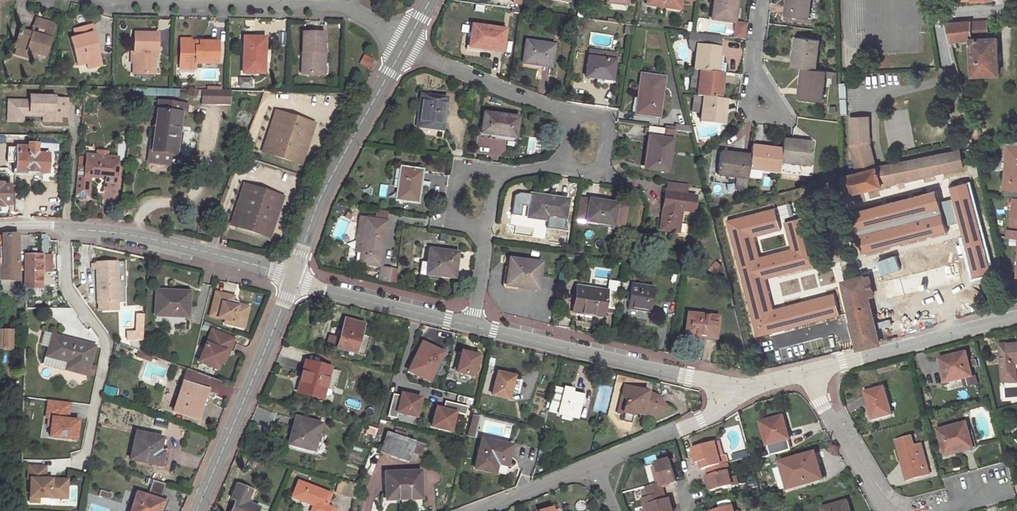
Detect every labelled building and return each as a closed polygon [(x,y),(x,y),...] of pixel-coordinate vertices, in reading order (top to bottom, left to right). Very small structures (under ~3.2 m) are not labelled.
[(647,4),(679,8),(680,0),(648,0),(647,4)] [(712,19),(734,22),(737,0),(715,0),(712,19)] [(808,18),(810,0),(789,0),(787,16),(808,18)] [(17,48),(36,54),(43,56),(54,24),(35,18),(33,27),(36,28),(34,34),(33,38),(29,37),(30,33),(20,30),(14,47),(17,48)] [(987,21),(971,22),(972,37),(988,36),(987,21)] [(971,22),(958,23),(959,38),(972,37),(971,22)] [(958,23),(947,23),(950,38),(959,38),(958,23)] [(470,46),(481,48),(502,51),(505,29),(473,25),(471,38),(470,46)] [(93,60),(98,59),(92,33),(91,33),(89,26),(76,29),(78,36),(70,38),(77,65),(85,62),(86,62),(88,63),(92,62),(93,60)] [(136,52),(136,73),(154,74),(155,53),(157,53),(157,33),(134,32),(134,52),(136,52)] [(321,52),(323,52),(323,32),(302,32),(302,73),(321,74),(321,52)] [(712,72),(713,65),(716,66),(720,36),(689,32),(688,41),(690,50),(696,51),(693,69),(700,70),(712,72)] [(262,54),(264,54),(265,37),(243,37),(243,72),(262,73),(262,54)] [(480,52),(481,48),(470,46),(471,38),(467,37),(465,50),(480,52)] [(190,44),(190,40),(190,38),(180,38),(179,62),(195,63),(217,63),(218,41),(200,41),(200,44),(190,44)] [(797,43),(795,67),(804,68),(808,68),(816,69),(819,40),(801,38),(801,44),(797,43)] [(998,39),(972,39),(973,76),(1000,75),(998,39)] [(553,45),(526,40),(523,59),(542,62),(542,65),(550,66),(553,45)] [(34,60),(36,54),(17,48),(15,54),(34,60)] [(617,53),(589,49),(585,77),(604,79),(604,78),(613,79),(617,53)] [(373,60),(365,55),(360,63),(368,67),(373,60)] [(100,65),(98,59),(93,60),(92,62),(88,63),(86,62),(85,62),(87,69),(100,65)] [(816,69),(808,68),(807,75),(803,75),(801,99),(822,101),(825,75),(826,71),(816,69)] [(715,92),(719,92),(721,73),(712,72),(700,70),(697,96),(704,97),(715,98),(715,92)] [(838,72),(826,71),(825,75),(834,77),(833,84),(839,84),(838,72)] [(664,77),(641,74),(638,92),(641,93),(638,114),(658,116),(664,77)] [(227,91),(202,90),(201,103),(228,104),(229,104),(229,90),(227,91)] [(66,116),(67,98),(54,98),(54,96),(30,95),(29,100),(8,100),(8,121),(19,121),(19,112),(43,112),(43,115),(43,121),(59,121),(59,116),(66,116)] [(445,99),(421,95),(417,126),(442,129),(445,99)] [(704,97),(697,96),(695,96),(693,110),(702,111),(704,97)] [(719,117),(723,118),(725,100),(718,99),(715,98),(704,97),(702,111),(701,121),(718,124),(719,117)] [(181,115),(182,104),(159,101),(152,150),(170,153),(172,153),(174,140),(171,139),(172,131),(178,132),(181,115)] [(19,112),(19,121),(22,121),(22,114),(43,115),(43,112),(19,112)] [(310,123),(279,113),(276,123),(273,133),(269,143),(266,153),(296,163),(300,153),(303,143),(306,133),(310,123)] [(491,133),(514,137),(517,117),(484,113),(482,131),(491,133)] [(858,173),(843,177),(849,194),(896,183),(895,182),(963,168),(960,151),(877,168),(870,143),(870,139),(869,117),(851,118),(851,146),(858,173)] [(665,128),(652,127),(646,169),(667,172),(672,140),(663,139),(665,128)] [(673,130),(665,128),(663,139),(672,140),(673,130)] [(979,129),(972,131),(975,143),(982,141),(979,129)] [(180,132),(178,132),(172,131),(171,139),(174,140),(172,153),(177,154),(180,132)] [(514,141),(514,137),(491,133),(490,137),(514,141)] [(806,143),(783,140),(781,151),(781,155),(779,171),(778,173),(811,177),(812,166),(809,165),(812,147),(806,146),(806,143)] [(1008,144),(1003,197),(1014,198),(1016,198),(1016,142),(1008,144)] [(46,173),(47,154),(36,153),(37,144),(27,144),(27,147),(17,146),(17,148),(8,147),(7,162),(16,162),(15,172),(46,173)] [(776,150),(751,147),(750,157),(750,162),(748,176),(760,178),(760,177),(758,177),(759,171),(761,172),(761,169),(779,171),(781,155),(775,155),(776,150)] [(170,153),(152,150),(150,161),(169,164),(170,153)] [(748,176),(750,162),(743,161),(744,156),(721,153),(718,174),(718,175),(737,177),(736,190),(746,191),(748,176)] [(84,167),(84,169),(90,169),(90,176),(99,177),(102,174),(105,174),(104,181),(115,182),(117,157),(106,156),(106,158),(96,157),(96,155),(85,154),(84,167)] [(84,169),(84,167),(77,166),(74,195),(88,196),(90,176),(90,169),(84,169)] [(420,171),(403,168),(402,177),(399,177),(396,200),(417,203),(420,171)] [(2,207),(2,205),(9,205),(10,186),(2,185),(2,183),(0,183),(0,207),(2,207)] [(687,185),(667,183),(665,191),(686,194),(687,185)] [(277,195),(248,185),(244,195),(241,205),(237,215),(234,225),(263,235),(267,226),(270,215),(274,205),(277,195)] [(686,194),(665,191),(660,229),(678,232),(682,210),(693,212),(695,196),(686,194)] [(568,200),(531,194),(527,217),(547,220),(548,216),(565,219),(568,200)] [(282,197),(277,195),(274,205),(278,207),(282,197)] [(586,221),(590,200),(580,198),(577,220),(586,221)] [(616,204),(590,200),(586,221),(613,225),(613,229),(624,231),(628,204),(617,202),(616,204)] [(275,217),(278,207),(274,205),(270,215),(275,217)] [(367,214),(366,218),(386,221),(387,212),(377,210),(376,216),(367,214)] [(353,215),(347,211),(344,216),(350,219),(353,215)] [(272,227),(275,217),(270,215),(267,226),(272,227)] [(363,232),(361,252),(363,252),(361,264),(380,266),(386,221),(366,218),(363,217),(360,219),(358,231),(363,232)] [(268,237),(272,227),(267,226),(263,235),(268,237)] [(355,251),(361,252),(363,232),(358,231),(355,251)] [(978,248),(978,231),(956,231),(956,248),(978,248)] [(2,236),(2,266),(0,266),(0,281),(8,281),(18,282),(17,235),(2,235),(2,236)] [(426,274),(452,278),(454,263),(456,263),(458,253),(430,249),(428,263),(421,262),(419,274),(426,275),(426,274)] [(42,254),(25,254),(25,288),(41,288),(42,286),(41,271),(42,254)] [(51,254),(42,254),(41,271),(51,271),(51,254)] [(904,257),(907,280),(930,277),(926,254),(904,257)] [(505,285),(516,287),(537,290),(541,263),(509,258),(508,265),(505,285)] [(95,263),(96,302),(97,302),(101,302),(101,310),(117,309),(116,262),(95,263)] [(720,267),(717,264),(712,269),(716,272),(720,267)] [(515,291),(516,287),(505,285),(508,265),(505,265),(502,289),(515,291)] [(390,268),(379,267),(377,280),(394,283),(396,272),(390,271),(390,268)] [(873,296),(869,277),(863,278),(867,297),(873,296)] [(860,346),(878,341),(867,297),(863,278),(845,282),(860,346)] [(610,282),(609,292),(619,293),(620,283),(610,282)] [(753,282),(744,283),(746,290),(754,287),(753,282)] [(654,288),(631,284),(627,308),(650,312),(654,288)] [(616,309),(619,293),(609,292),(577,287),(573,312),(603,317),(604,312),(605,307),(616,309)] [(156,293),(154,315),(187,317),(188,292),(168,291),(168,294),(156,293)] [(233,296),(215,292),(209,315),(232,321),(231,324),(242,327),(247,306),(236,303),(236,306),(231,304),(232,300),(233,296)] [(805,307),(769,315),(774,337),(829,324),(824,303),(813,305),(805,307)] [(719,317),(688,313),(686,334),(716,338),(719,317)] [(364,324),(345,319),(339,338),(336,348),(355,353),(364,324)] [(0,330),(0,348),(11,349),(11,331),(0,330)] [(234,339),(212,330),(198,361),(210,366),(217,369),(221,359),(224,351),(228,352),(234,339)] [(49,347),(51,335),(43,333),(40,344),(49,347)] [(94,346),(51,335),(49,347),(44,363),(86,375),(87,373),(89,365),(94,346)] [(327,345),(336,348),(339,338),(330,335),(327,345)] [(140,341),(128,337),(126,343),(137,348),(140,341)] [(443,353),(422,343),(408,371),(429,381),(443,353)] [(1001,345),(1003,382),(1016,381),(1015,364),(1016,364),(1016,345),(1001,345)] [(749,364),(746,351),(735,354),(738,367),(749,364)] [(140,353),(137,352),(135,358),(148,362),(150,357),(140,353)] [(479,356),(462,353),(458,372),(474,376),(479,356)] [(972,376),(966,354),(941,360),(946,382),(972,376)] [(198,361),(196,366),(208,370),(210,366),(198,361)] [(305,361),(296,392),(322,399),(331,368),(305,361)] [(217,381),(187,370),(173,412),(194,419),(200,401),(201,401),(203,395),(212,397),(217,381)] [(506,398),(511,376),(498,372),(492,394),(506,398)] [(514,377),(511,376),(506,398),(509,399),(514,377)] [(622,394),(633,388),(624,386),(622,394)] [(573,389),(565,387),(559,414),(576,418),(582,395),(572,392),(573,389)] [(644,390),(633,388),(622,394),(622,395),(626,401),(623,413),(621,420),(631,423),(634,412),(642,414),(643,410),(648,411),(652,417),(663,411),(661,408),(663,406),(659,398),(648,396),(644,390)] [(891,414),(884,388),(867,393),(871,405),(869,405),(873,419),(891,414)] [(416,418),(421,399),(401,394),(401,397),(393,395),(388,417),(396,419),(397,413),(416,418)] [(618,412),(623,413),(626,401),(622,395),(618,412)] [(68,403),(47,400),(45,417),(47,417),(46,426),(49,426),(48,437),(74,440),(77,421),(66,420),(61,419),(64,417),(66,417),(68,403)] [(444,409),(437,408),(433,427),(452,431),(456,413),(466,415),(468,407),(445,402),(444,409)] [(321,423),(295,417),(288,443),(293,445),(314,451),(313,454),(324,457),(327,444),(317,441),(321,423)] [(773,455),(791,450),(788,441),(789,440),(784,418),(761,424),(770,456),(773,455)] [(478,420),(473,419),(468,435),(474,436),(478,420)] [(168,424),(156,420),(154,426),(166,429),(168,424)] [(973,448),(966,424),(939,431),(945,455),(973,448)] [(410,452),(414,441),(404,438),(407,430),(396,427),(393,435),(387,433),(381,450),(408,459),(410,452)] [(161,438),(135,433),(129,459),(161,466),(164,452),(159,451),(161,438)] [(907,472),(909,479),(929,474),(921,445),(914,447),(912,437),(897,441),(900,451),(902,450),(906,462),(902,463),(904,473),(907,472)] [(512,446),(482,438),(475,468),(495,473),(497,464),(507,466),(512,446)] [(424,445),(414,441),(410,452),(420,456),(424,445)] [(541,442),(538,456),(552,459),(555,445),(541,442)] [(697,455),(700,463),(702,470),(706,469),(722,464),(720,458),(723,457),(719,442),(692,449),(694,456),(697,455)] [(740,459),(750,456),(747,444),(743,445),(745,454),(739,455),(740,459)] [(292,449),(313,454),(314,451),(293,445),(292,449)] [(814,464),(818,463),(815,453),(781,463),(788,490),(819,481),(814,464)] [(650,497),(665,493),(662,486),(662,482),(668,481),(669,483),(677,482),(671,460),(656,463),(657,467),(652,468),(656,484),(647,487),(650,497)] [(820,462),(818,463),(814,464),(819,481),(825,479),(820,462)] [(722,464),(706,469),(708,476),(710,483),(708,483),(710,491),(732,485),(730,479),(732,478),(730,470),(727,470),(726,463),(722,464)] [(44,467),(27,466),(26,479),(29,479),(28,502),(37,503),(37,498),(65,499),(66,481),(50,480),(50,482),(45,482),(45,480),(43,479),(44,467)] [(420,498),(419,472),(385,473),(386,500),(420,498)] [(356,484),(339,480),(335,492),(352,497),(356,484)] [(150,493),(162,495),(165,484),(153,482),(150,493)] [(298,482),(291,498),(312,506),(310,510),(333,510),(332,508),(326,505),(330,494),(298,482)] [(237,485),(231,498),(236,500),(231,510),(257,510),(258,508),(245,503),(250,490),(237,485)] [(137,493),(134,501),(128,499),(127,503),(133,505),(131,510),(159,510),(162,501),(137,493)] [(667,500),(665,493),(650,497),(642,499),(645,510),(673,510),(672,506),(669,507),(667,500)] [(133,505),(127,503),(124,510),(131,510),(133,505)] [(848,503),(823,509),(824,510),(850,510),(848,503)]
